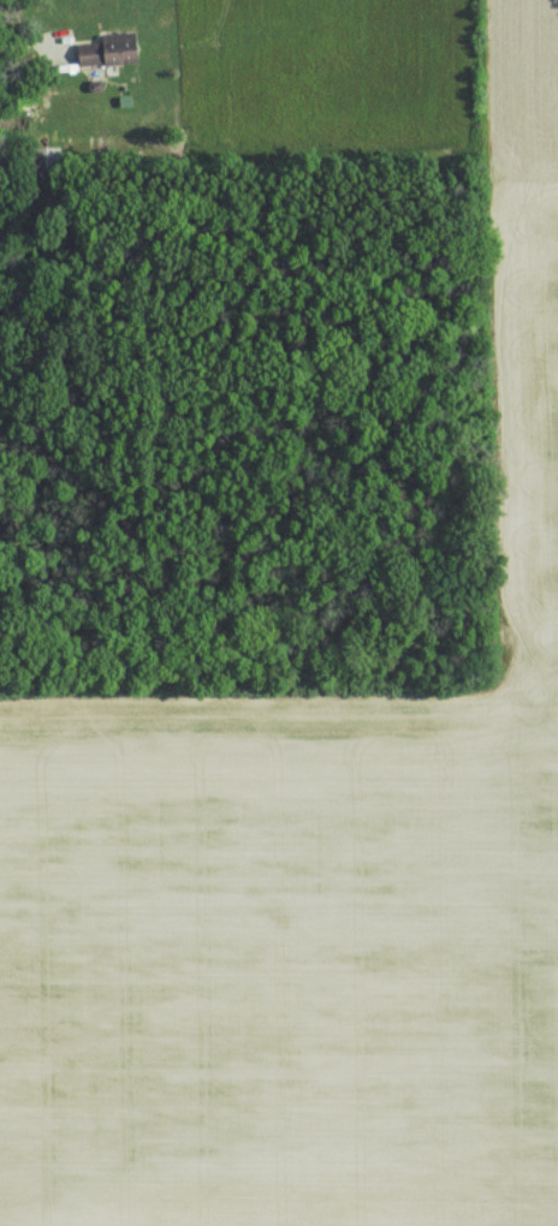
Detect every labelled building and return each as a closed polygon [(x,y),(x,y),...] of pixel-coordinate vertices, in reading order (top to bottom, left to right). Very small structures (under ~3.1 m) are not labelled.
[(104,35),(105,42),(81,44),(83,67),(143,61),(140,32),(104,35)]
